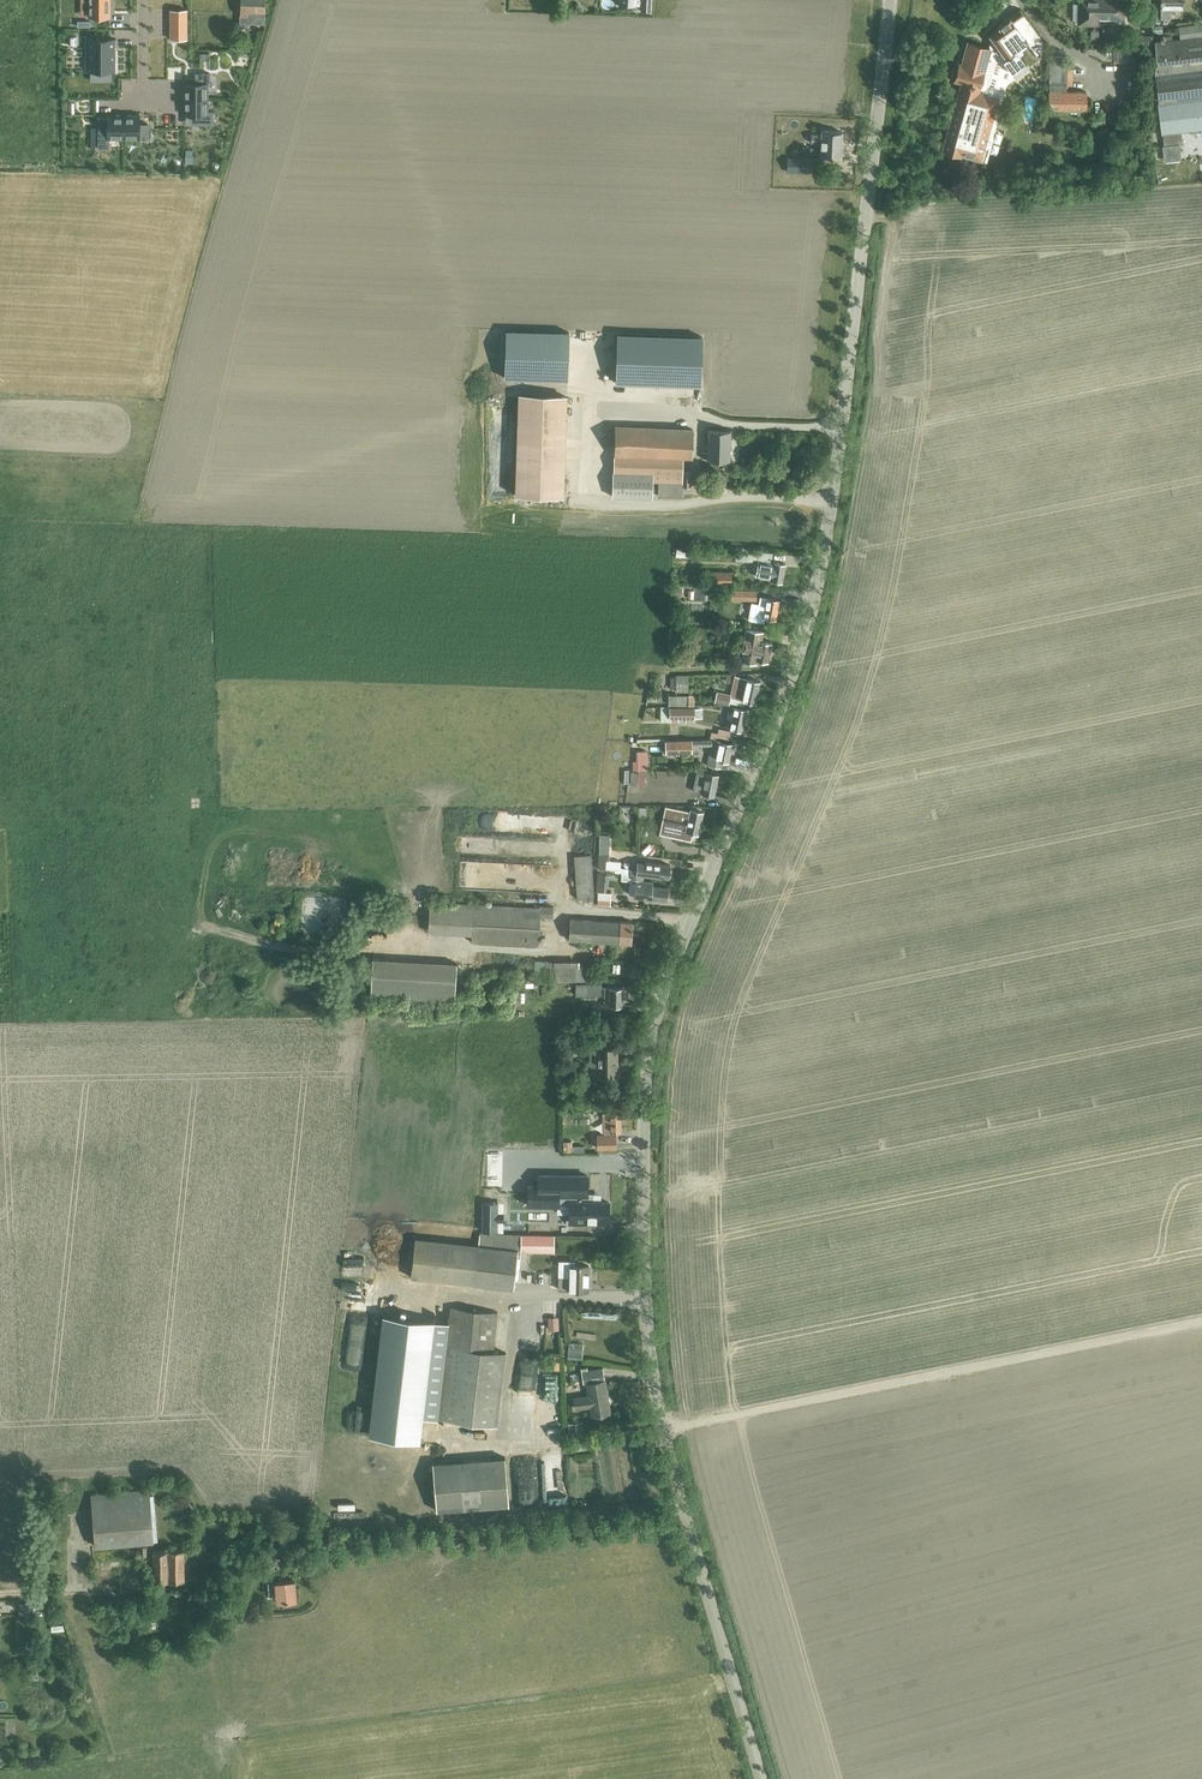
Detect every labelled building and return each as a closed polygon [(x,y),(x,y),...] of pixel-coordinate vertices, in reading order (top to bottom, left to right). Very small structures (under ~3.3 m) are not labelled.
[(81,4),(88,4),(88,17),(110,17),(110,0),(81,0),(81,4)] [(265,22),(265,0),(241,0),(241,26),(249,26),(249,22),(265,22)] [(618,4),(636,5),(641,5),(641,10),(651,10),(651,0),(619,0),(618,4)] [(1123,18),(1124,1),(1112,0),(1094,0),(1094,1),(1079,1),(1078,23),(1096,23),(1097,17),(1114,18),(1113,25),(1124,25),(1124,18),(1123,18)] [(1184,8),(1184,0),(1153,0),(1153,3),(1162,3),(1161,20),(1154,20),(1154,26),(1167,26),(1167,20),(1168,20),(1168,7),(1184,8)] [(186,9),(169,10),(170,38),(187,39),(186,9)] [(1037,54),(1047,46),(1020,9),(998,26),(999,28),(986,38),(990,44),(989,48),(967,42),(961,64),(958,63),(954,80),(961,82),(941,149),(960,154),(960,152),(985,159),(1005,91),(1004,90),(1009,72),(1012,70),(1017,76),(1029,67),(1020,54),(1031,46),(1037,54)] [(1180,27),(1182,39),(1174,41),(1173,35),(1164,36),(1165,42),(1154,44),(1154,75),(1161,134),(1162,134),(1164,145),(1182,143),(1181,131),(1201,128),(1201,23),(1180,27)] [(114,38),(87,38),(87,70),(114,70),(114,38)] [(1127,65),(1143,65),(1143,47),(1128,47),(1127,65)] [(1113,65),(1120,63),(1117,52),(1110,54),(1113,65)] [(1050,91),(1067,91),(1067,83),(1067,61),(1062,61),(1062,56),(1049,56),(1049,68),(1050,84),(1050,91)] [(184,83),(183,98),(208,98),(208,84),(209,84),(209,73),(195,73),(195,82),(184,83)] [(1067,91),(1050,91),(1050,109),(1086,108),(1086,91),(1067,91)] [(208,98),(183,98),(184,114),(192,114),(192,124),(213,123),(213,111),(208,111),(208,98)] [(107,122),(98,122),(98,148),(109,148),(109,138),(123,138),(123,114),(107,114),(107,122)] [(139,114),(123,114),(123,138),(149,138),(149,124),(139,124),(139,114)] [(820,156),(841,156),(842,131),(821,131),(821,134),(811,133),(811,142),(821,142),(820,156)] [(802,165),(820,165),(820,158),(802,157),(802,165)] [(508,330),(507,377),(567,379),(568,332),(508,330)] [(615,382),(700,385),(702,336),(617,333),(615,382)] [(515,493),(563,495),(567,396),(518,395),(515,493)] [(614,455),(691,457),(692,429),(615,426),(614,455)] [(707,459),(729,460),(730,430),(708,429),(708,451),(702,451),(702,458),(707,458),(707,459)] [(683,486),(690,486),(691,472),(683,471),(683,483),(658,482),(658,495),(682,496),(683,486)] [(612,496),(651,497),(652,473),(613,472),(612,496)] [(743,544),(744,551),(752,550),(751,543),(743,544)] [(760,560),(758,576),(772,578),(772,579),(783,581),(786,563),(775,561),(774,562),(760,560)] [(731,572),(711,571),(711,582),(731,582),(731,572)] [(692,592),(710,592),(710,582),(692,583),(692,592)] [(732,599),(756,600),(756,590),(732,589),(732,599)] [(764,617),(775,619),(779,600),(760,596),(759,603),(751,602),(748,619),(763,622),(764,617)] [(757,659),(768,661),(771,643),(761,641),(763,631),(746,628),(741,659),(756,662),(757,659)] [(684,641),(673,644),(675,653),(686,650),(684,641)] [(676,665),(675,680),(695,681),(696,666),(676,665)] [(747,678),(735,676),(731,694),(719,692),(717,702),(729,704),(729,702),(745,705),(746,700),(756,702),(760,681),(747,678)] [(657,694),(666,695),(667,682),(658,681),(657,694)] [(694,684),(667,684),(667,694),(694,694),(694,684)] [(688,694),(669,694),(669,705),(688,705),(688,694)] [(686,721),(695,721),(695,706),(660,706),(660,727),(670,727),(670,718),(685,718),(686,721)] [(726,728),(742,732),(747,711),(731,707),(726,728)] [(727,761),(729,762),(733,745),(713,739),(693,739),(666,740),(666,753),(674,752),(675,755),(681,755),(681,752),(692,752),(692,745),(713,745),(713,746),(710,756),(707,765),(714,767),(715,765),(725,768),(727,761)] [(654,760),(655,741),(642,740),(642,749),(639,749),(638,760),(654,760)] [(640,787),(643,787),(644,775),(641,775),(642,771),(631,771),(630,794),(640,795),(640,787)] [(708,773),(708,774),(699,772),(695,792),(705,793),(705,794),(717,796),(720,775),(708,773)] [(663,817),(660,833),(673,836),(673,833),(690,837),(691,832),(698,833),(703,811),(690,809),(689,811),(670,807),(668,818),(663,817)] [(598,867),(620,869),(621,860),(609,860),(609,853),(606,853),(606,835),(599,834),(598,852),(599,852),(598,867)] [(592,854),(574,855),(577,898),(594,897),(592,854)] [(637,860),(635,874),(644,875),(644,876),(669,878),(671,867),(671,864),(637,860)] [(622,872),(621,879),(632,880),(632,878),(636,878),(633,896),(666,900),(668,889),(668,886),(653,884),(653,881),(644,880),(643,880),(644,876),(644,875),(635,874),(622,872)] [(348,892),(306,890),(305,900),(347,902),(348,892)] [(597,900),(597,904),(609,904),(610,900),(610,892),(597,892),(597,900)] [(473,904),(429,901),(428,932),(471,934),(471,941),(538,945),(540,916),(553,917),(553,906),(540,905),(540,907),(473,904)] [(569,939),(631,943),(632,921),(570,918),(569,939)] [(461,969),(462,952),(381,947),(379,986),(462,992),(464,969),(461,969)] [(590,965),(579,965),(579,960),(529,959),(529,965),(534,964),(534,979),(544,979),(544,981),(590,980),(590,965)] [(603,1004),(622,1005),(622,987),(601,986),(601,983),(575,983),(575,995),(604,994),(603,1004)] [(619,1068),(617,1068),(617,1046),(597,1047),(597,1048),(590,1048),(590,1073),(598,1073),(598,1075),(617,1075),(617,1074),(619,1074),(619,1068)] [(597,1149),(616,1148),(616,1130),(621,1130),(620,1112),(602,1112),(603,1131),(604,1130),(604,1133),(597,1133),(597,1149)] [(575,1129),(566,1130),(567,1140),(575,1140),(575,1129)] [(538,1185),(528,1185),(528,1204),(558,1205),(558,1203),(570,1203),(570,1213),(570,1212),(586,1213),(585,1222),(597,1222),(597,1218),(608,1218),(608,1219),(608,1201),(591,1201),(591,1193),(587,1193),(587,1175),(538,1174),(538,1185)] [(529,1247),(553,1247),(553,1234),(480,1232),(478,1244),(415,1237),(411,1277),(473,1283),(513,1288),(516,1261),(528,1262),(529,1247)] [(570,1289),(590,1289),(590,1263),(575,1263),(575,1259),(559,1259),(559,1289),(570,1289)] [(383,1316),(369,1435),(419,1441),(422,1416),(437,1417),(497,1424),(506,1352),(510,1313),(498,1311),(450,1306),(448,1323),(383,1316)] [(548,1316),(548,1329),(559,1329),(559,1316),(548,1316)] [(571,1348),(586,1348),(587,1335),(571,1335),(571,1348)] [(603,1366),(588,1369),(587,1366),(581,1367),(583,1383),(586,1382),(588,1395),(574,1397),(576,1408),(590,1406),(591,1415),(610,1412),(603,1366)] [(568,1423),(570,1438),(586,1435),(583,1420),(568,1423)] [(571,1443),(572,1450),(587,1448),(586,1441),(571,1443)] [(333,1456),(415,1458),(415,1444),(333,1442),(333,1456)] [(432,1462),(436,1510),(509,1504),(505,1456),(432,1462)] [(91,1494),(95,1545),(154,1540),(149,1489),(91,1494)] [(183,1549),(152,1551),(153,1557),(154,1581),(168,1580),(184,1579),(183,1549)] [(277,1601),(296,1599),(295,1579),(267,1582),(268,1594),(276,1593),(277,1601)] [(215,1595),(212,1595),(212,1591),(194,1592),(194,1599),(197,1599),(197,1605),(200,1605),(200,1608),(209,1607),(210,1611),(216,1611),(216,1609),(215,1595)] [(19,1602),(20,1615),(31,1614),(30,1601),(19,1602)] [(106,1620),(113,1620),(112,1601),(97,1601),(98,1609),(106,1608),(106,1620)]
